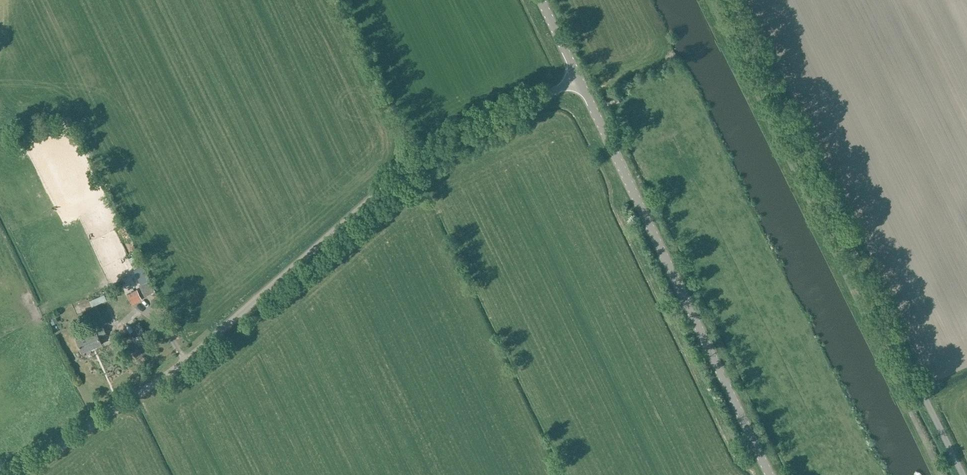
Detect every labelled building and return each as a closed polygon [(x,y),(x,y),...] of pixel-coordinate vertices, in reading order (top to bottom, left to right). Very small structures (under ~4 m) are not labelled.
[(621,97),(618,89),(611,93),(615,100),(621,97)] [(142,271),(134,256),(130,259),(137,274),(142,271)] [(156,291),(147,274),(139,279),(142,284),(139,285),(145,296),(156,291)] [(142,299),(137,289),(127,294),(132,304),(142,299)] [(107,300),(104,294),(75,307),(77,313),(107,300)] [(99,337),(107,334),(104,327),(77,339),(82,352),(102,343),(99,337)]
